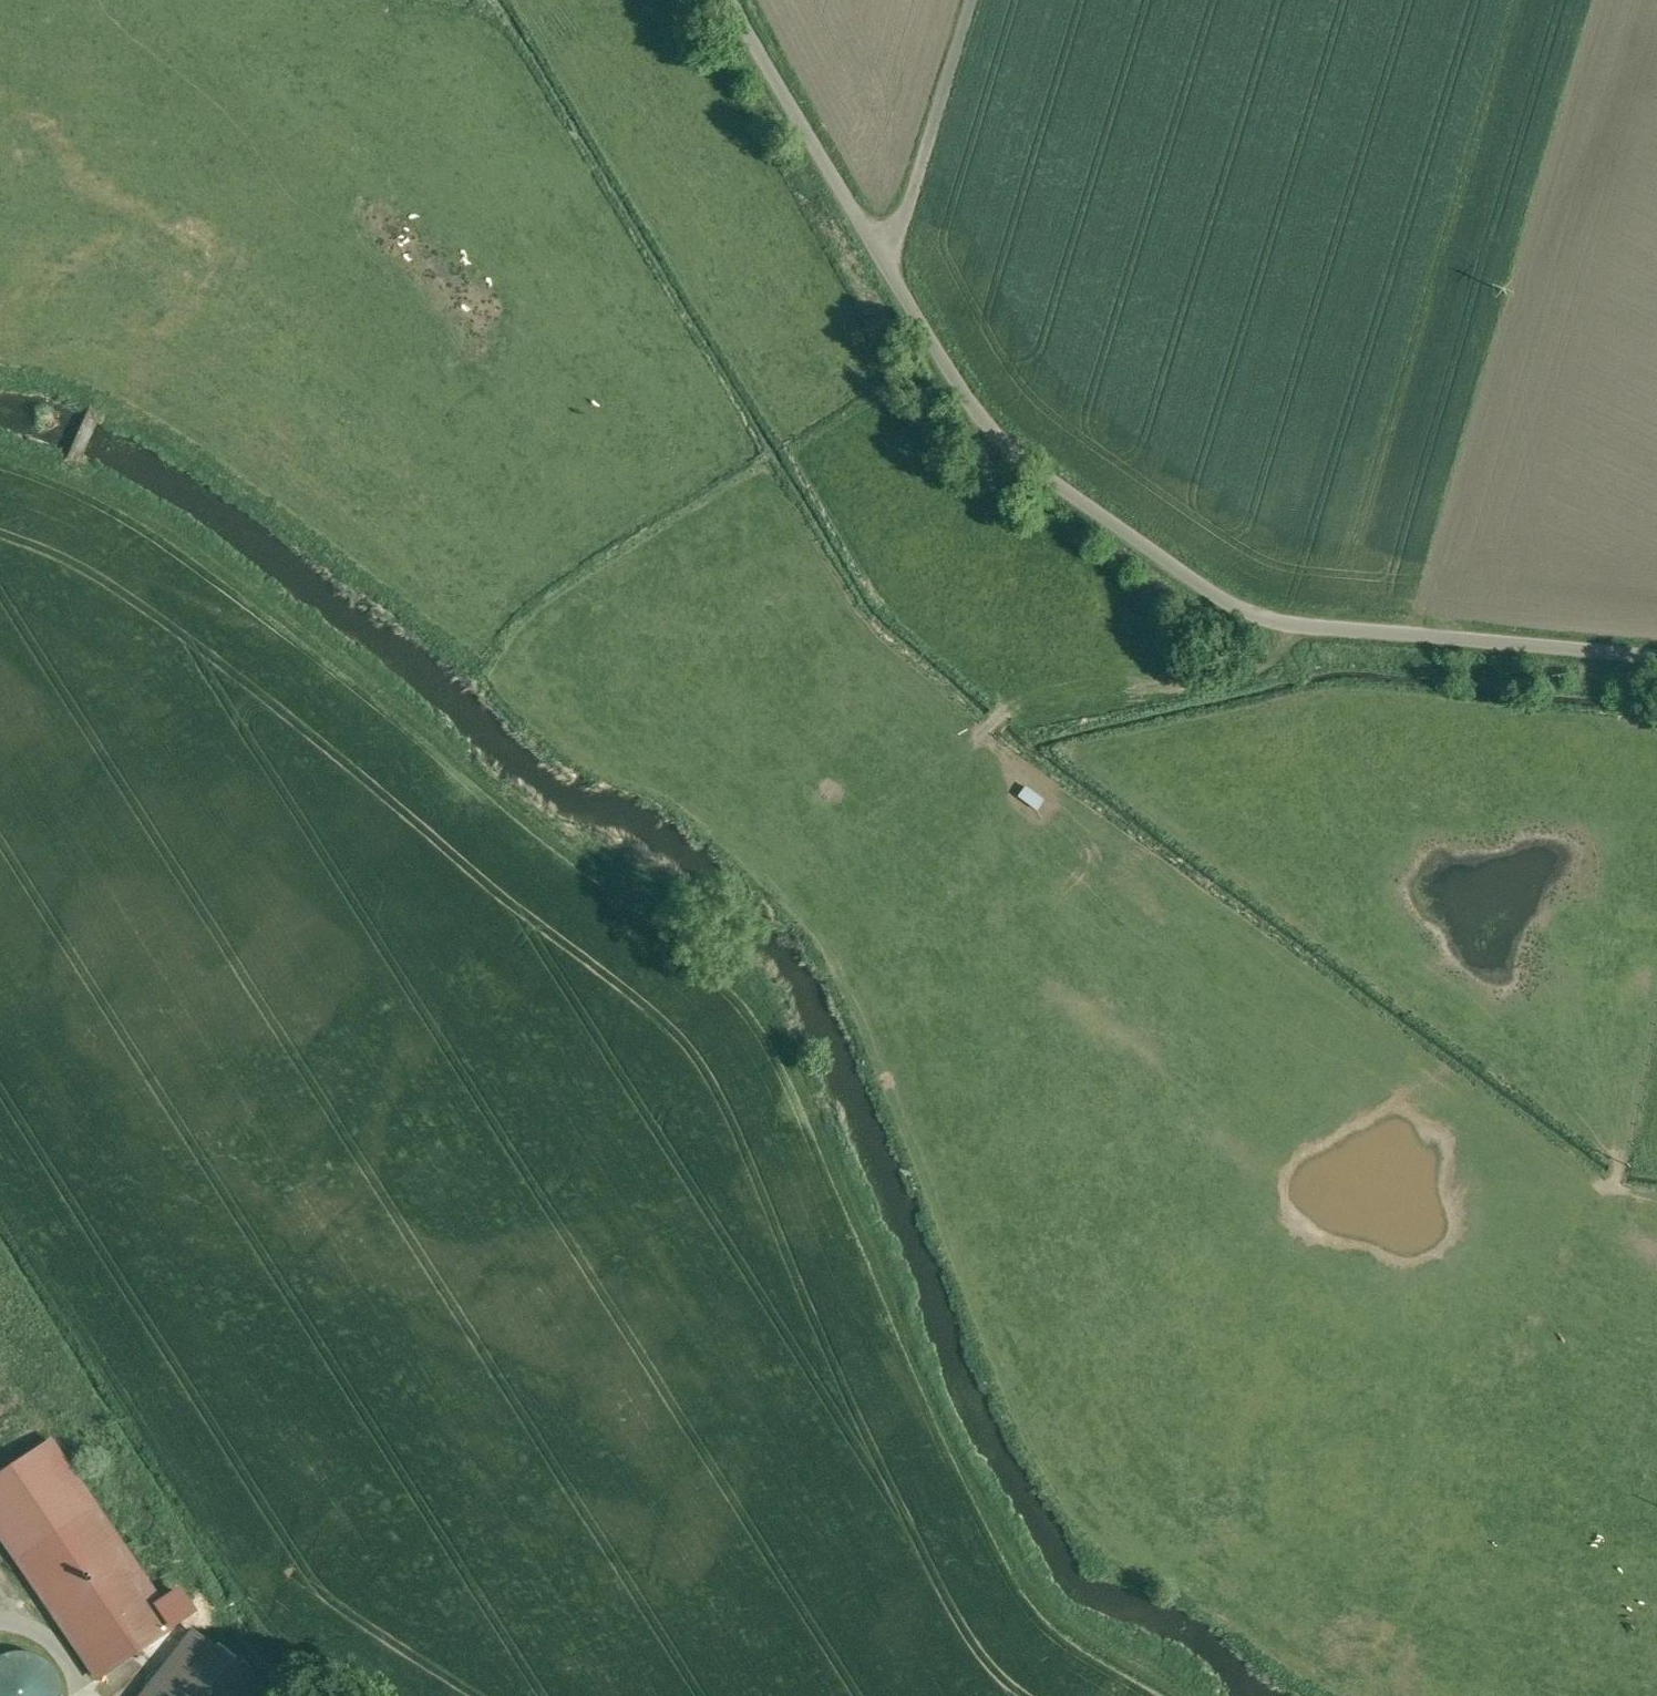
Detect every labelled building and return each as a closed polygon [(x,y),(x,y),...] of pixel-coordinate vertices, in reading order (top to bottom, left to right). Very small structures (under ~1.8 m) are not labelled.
[(1026,788),(1019,799),(1040,811),(1046,800),(1026,788)] [(107,1504),(31,1554),(110,1672),(186,1621),(107,1504)] [(21,1654),(5,1657),(0,1661),(0,1695),(60,1695),(61,1687),(54,1670),(40,1658),(21,1654)]
